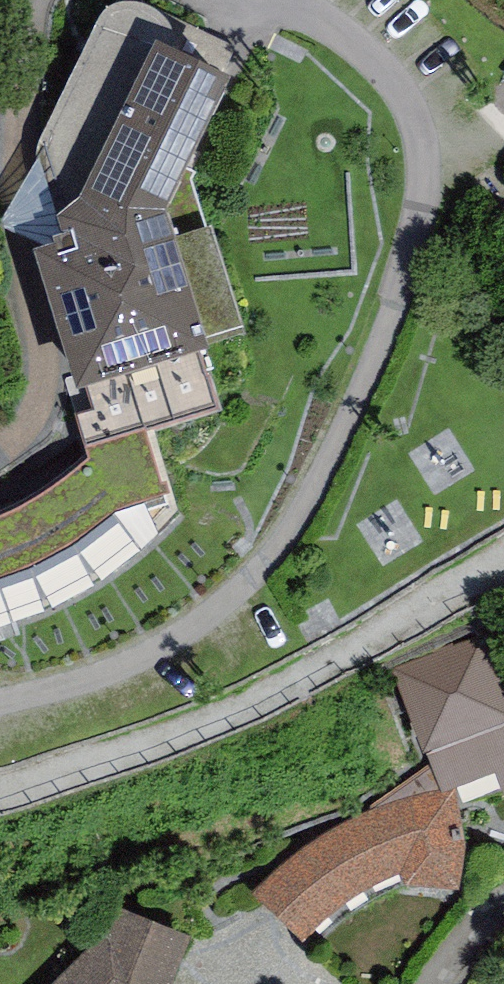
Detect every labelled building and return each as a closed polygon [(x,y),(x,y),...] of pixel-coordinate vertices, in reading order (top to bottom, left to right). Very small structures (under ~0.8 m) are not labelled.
[(35,152),(56,214),(80,196),(155,39),(173,47),(175,37),(174,28),(167,17),(155,8),(144,2),(133,1),(120,2),(109,5),(102,10),(36,144),(35,152)] [(173,47),(155,39),(80,196),(56,214),(65,240),(35,248),(77,388),(199,352),(211,347),(206,336),(165,208),(185,168),(229,75),(173,47)] [(194,171),(185,168),(165,208),(206,336),(244,324),(212,225),(206,228),(190,181),(194,171)] [(25,618),(52,607),(75,595),(92,586),(115,572),(132,559),(152,543),(170,524),(180,515),(149,431),(219,410),(199,352),(77,388),(72,390),(87,458),(63,478),(30,500),(0,514),(0,625),(25,618)] [(421,453),(447,495),(489,469),(463,427),(421,453)] [(397,569),(438,541),(408,498),(367,527),(397,569)] [(392,671),(423,753),(427,751),(432,763),(442,790),(454,789),(458,808),(503,794),(503,686),(485,633),(392,671)] [(432,763),(370,810),(382,804),(419,792),(442,790),(432,763)] [(260,883),(251,894),(302,941),(314,926),(330,912),(351,895),(373,888),(399,874),(404,886),(460,889),(465,844),(458,808),(454,789),(442,790),(419,792),(382,804),(370,810),(350,820),(323,833),(297,853),(277,869),(260,883)] [(114,906),(92,947),(54,983),(172,983),(192,935),(114,906)]
